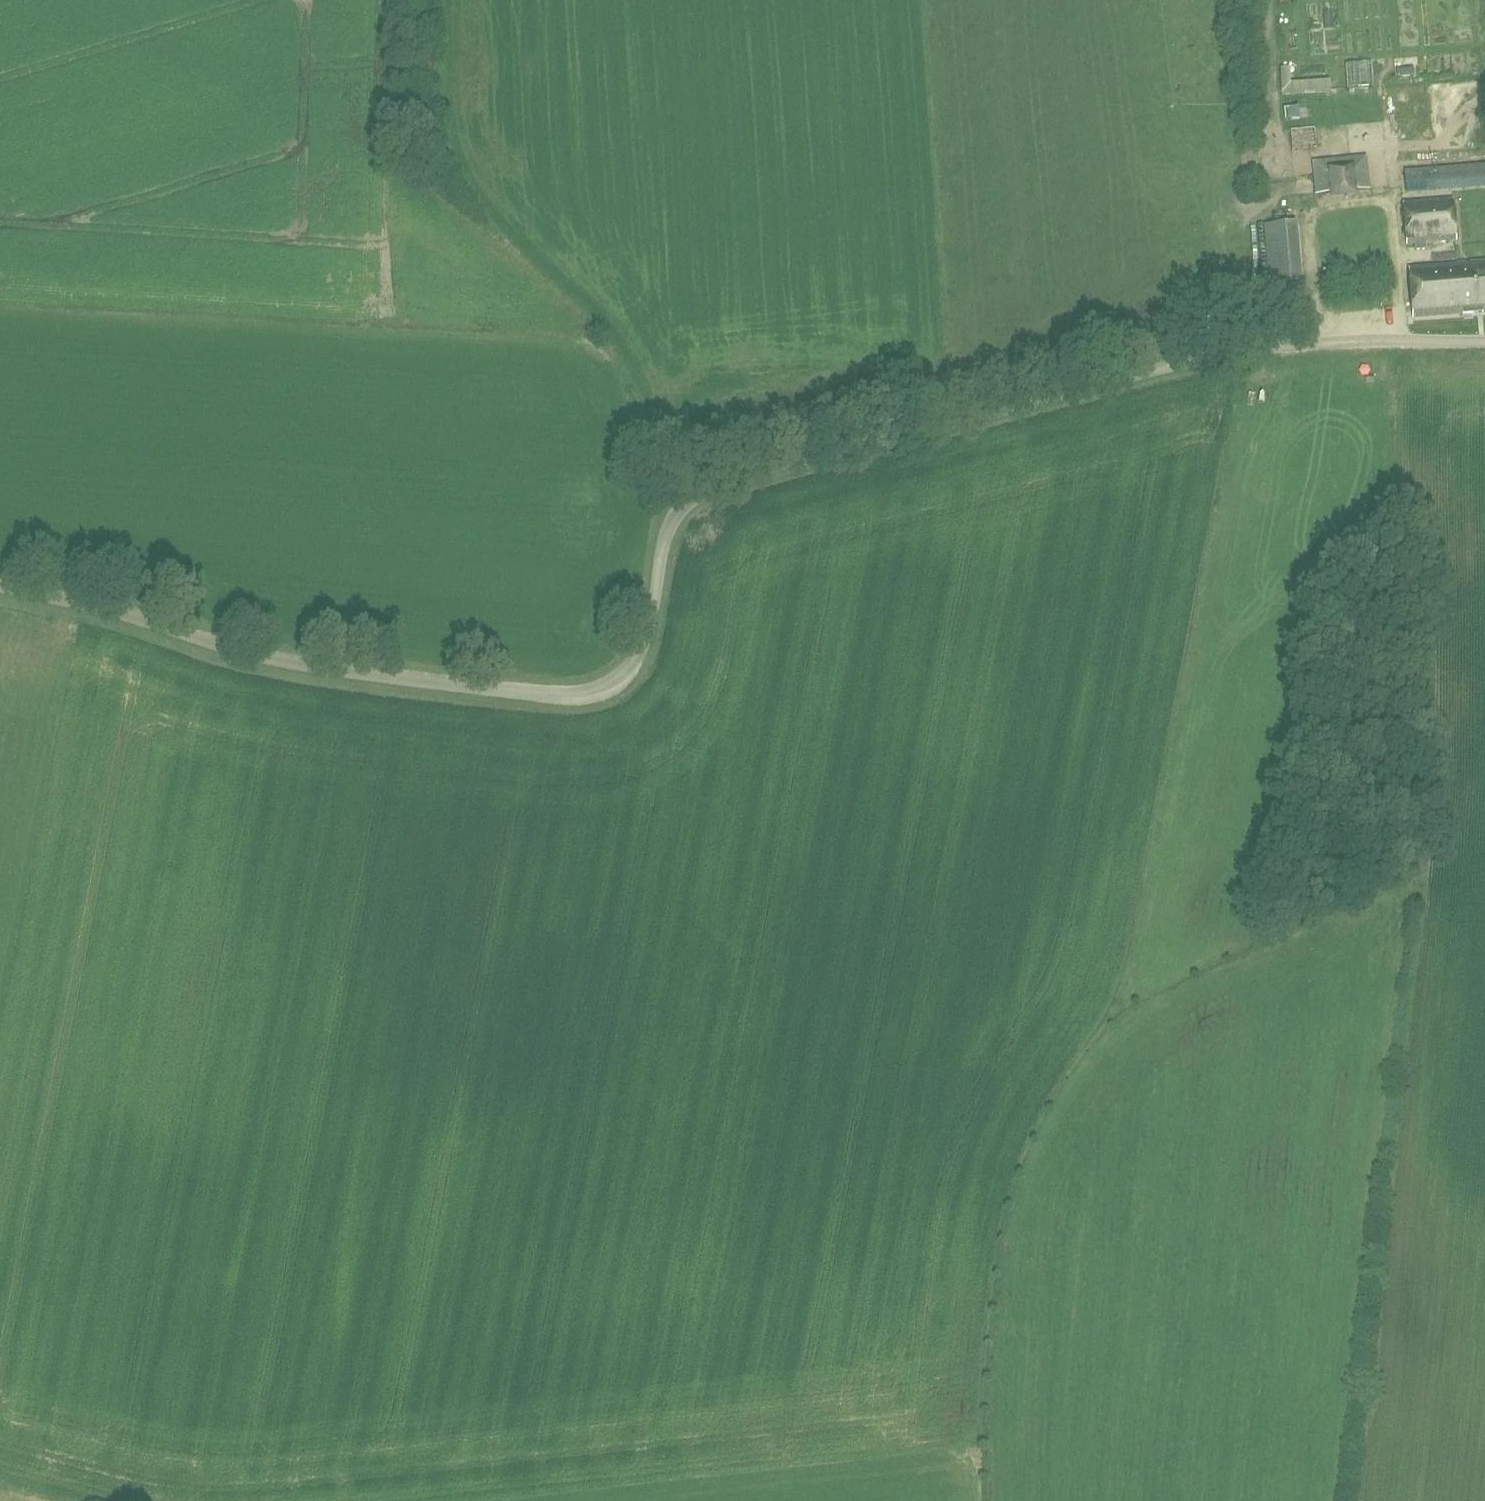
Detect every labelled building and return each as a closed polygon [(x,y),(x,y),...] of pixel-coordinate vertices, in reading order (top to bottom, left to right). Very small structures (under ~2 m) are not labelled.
[(1316,194),(1370,189),(1367,156),(1312,161),(1316,194)] [(1456,239),(1452,198),(1403,202),(1406,244),(1456,239)] [(1408,268),(1412,318),(1484,312),(1484,262),(1408,268)]
